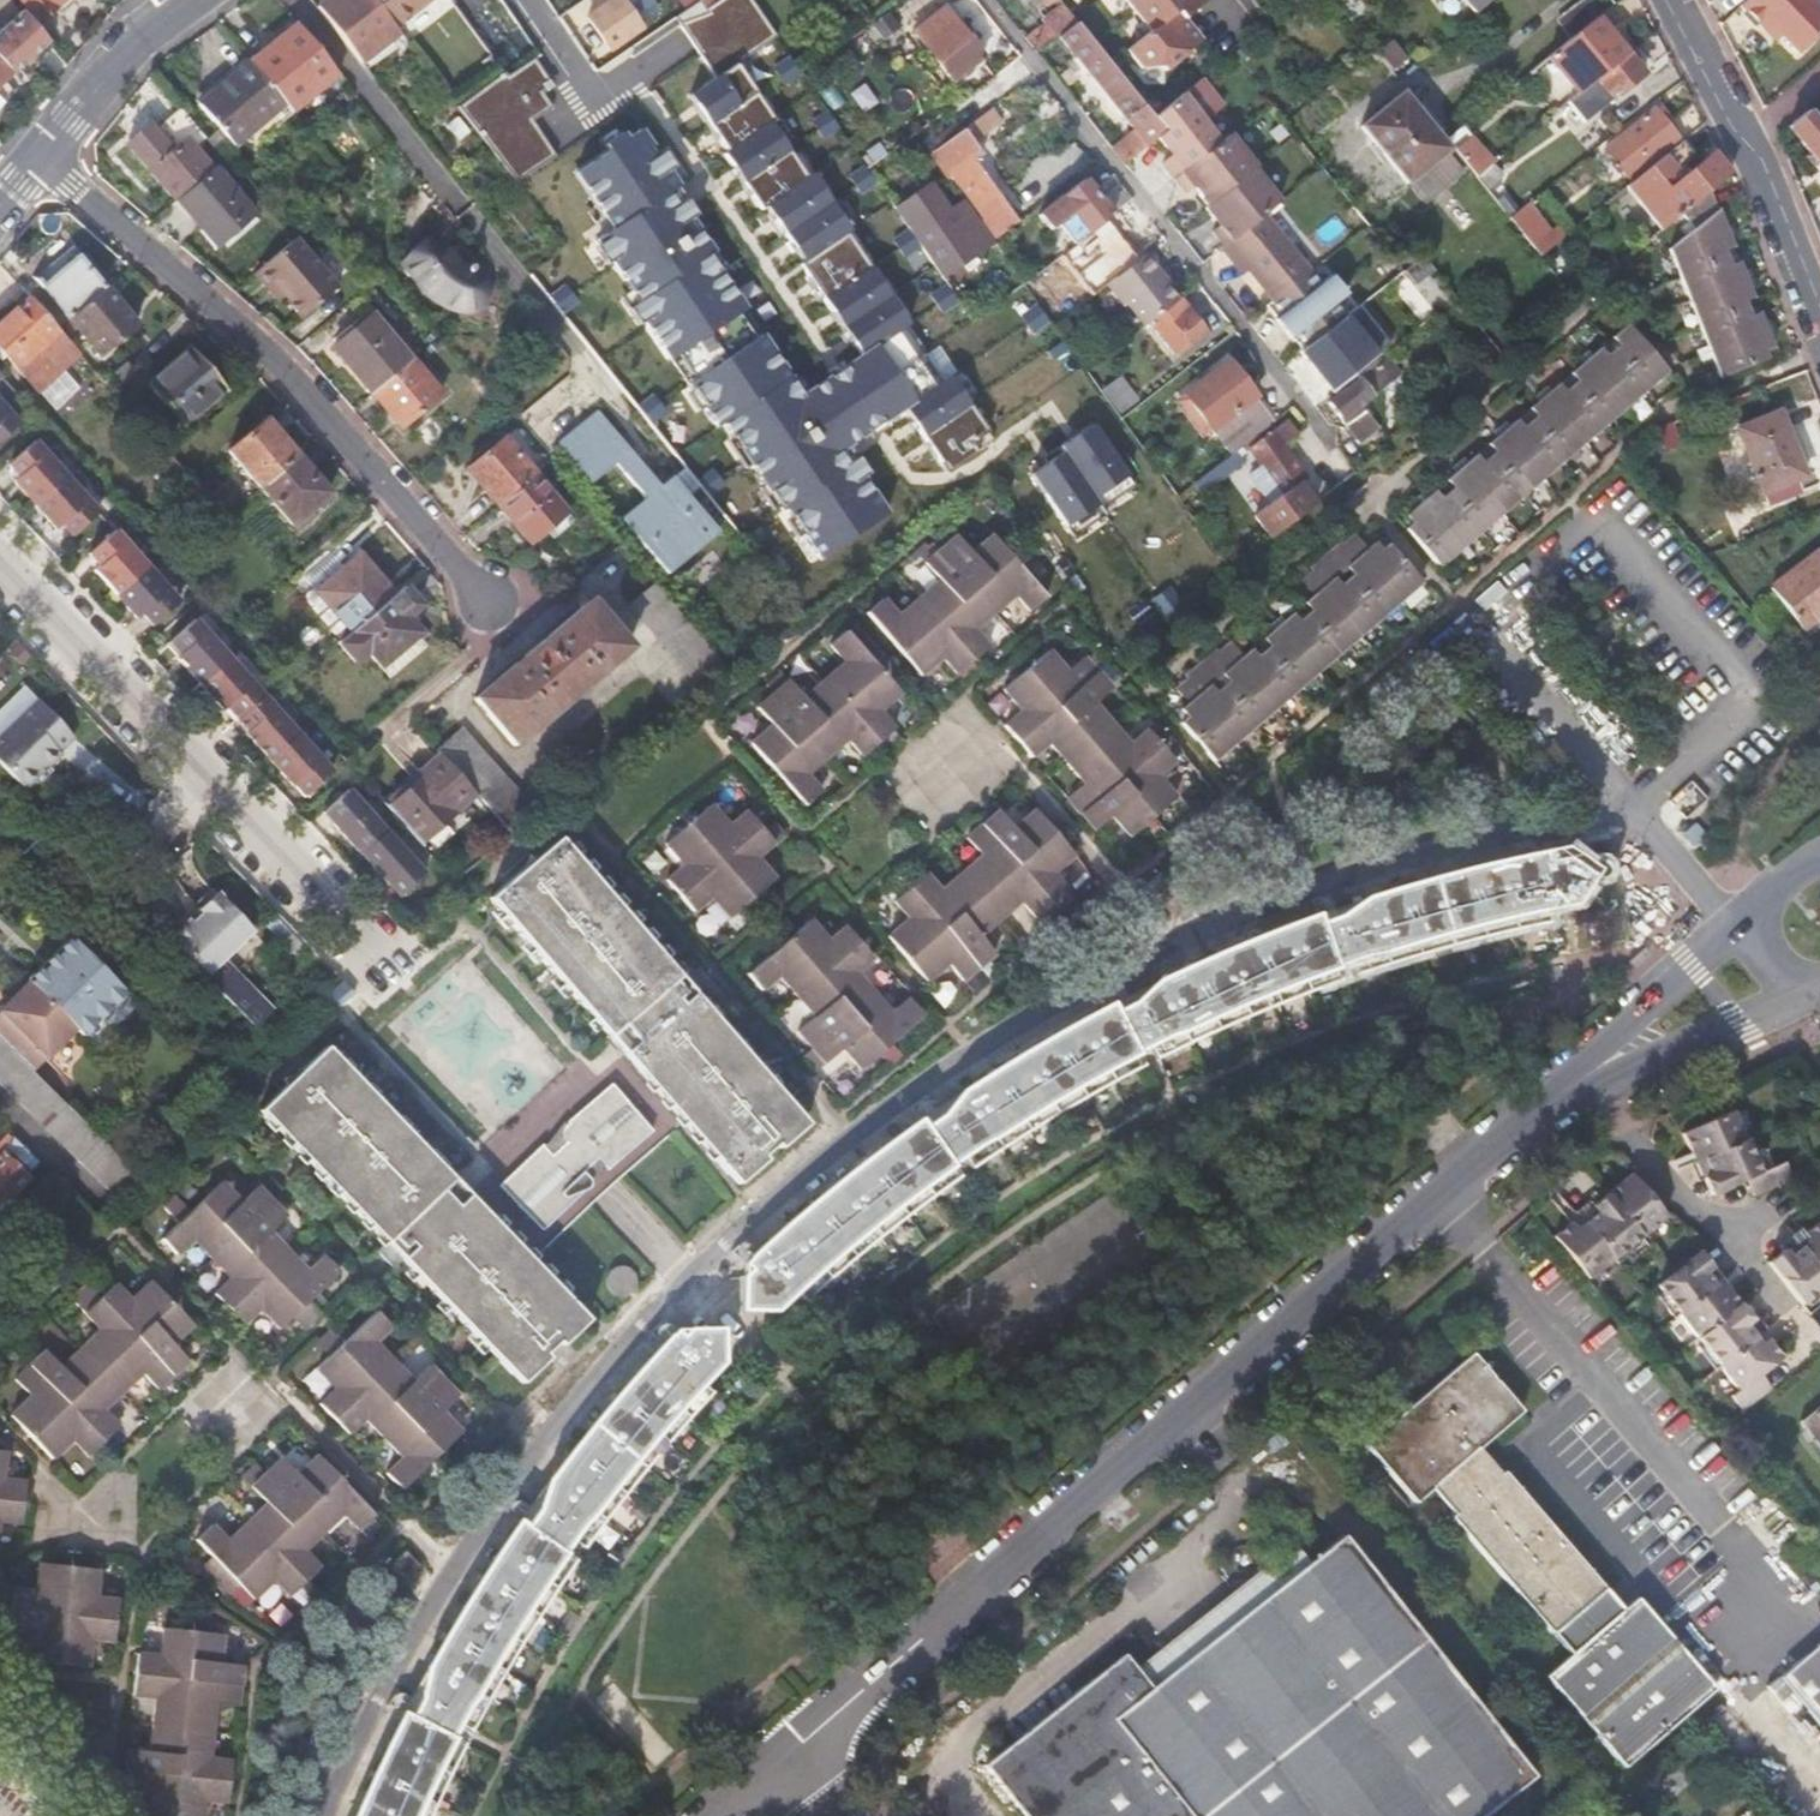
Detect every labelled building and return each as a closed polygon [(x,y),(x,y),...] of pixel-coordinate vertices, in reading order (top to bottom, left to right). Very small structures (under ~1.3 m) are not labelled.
[(39,22),(64,0),(19,0),(39,22)] [(358,58),(396,28),(393,24),(374,0),(326,0),(317,7),(358,58)] [(393,24),(424,0),(374,0),(393,24)] [(611,51),(644,28),(625,0),(615,0),(589,18),(611,51)] [(703,6),(699,0),(686,0),(674,8),(682,20),(703,6)] [(703,6),(705,9),(717,1),(716,0),(699,0),(703,6)] [(1150,29),(1126,48),(1141,67),(1161,66),(1164,69),(1200,40),(1189,27),(1188,28),(1184,23),(1184,17),(1204,0),(1126,0),(1150,29)] [(1488,0),(1467,0),(1476,11),(1488,0)] [(1598,15),(1616,1),(1614,0),(1583,0),(1559,20),(1572,36),(1598,15)] [(1739,5),(1744,10),(1757,24),(1767,35),(1773,29),(1785,41),(1797,54),(1819,32),(1819,13),(1810,2),(1812,0),(1744,0),(1739,5)] [(1075,18),(1063,3),(1044,18),(1047,22),(1027,38),(1036,50),(1075,18)] [(944,6),(914,30),(953,80),(983,55),(944,6)] [(22,11),(0,30),(0,86),(7,79),(13,74),(19,68),(48,41),(22,11)] [(1598,15),(1572,36),(1548,54),(1580,94),(1585,90),(1629,55),(1623,46),(1613,35),(1598,15)] [(1165,132),(1155,119),(1078,21),(1060,36),(1136,132),(1147,146),(1159,137),(1165,132)] [(250,62),(294,114),(314,97),(340,75),(296,23),(270,45),(250,62)] [(644,28),(611,51),(653,113),(685,90),(648,37),(653,34),(648,26),(644,28)] [(701,77),(736,54),(723,34),(689,58),(701,77)] [(546,48),(513,72),(523,85),(557,62),(546,48)] [(1580,94),(1570,103),(1586,123),(1646,75),(1629,55),(1585,90),(1580,94)] [(229,80),(264,121),(269,117),(277,127),(294,114),(250,62),(229,80)] [(235,146),(264,121),(229,80),(200,104),(235,146)] [(772,107),(759,88),(721,114),(735,133),(772,107)] [(1401,90),(1359,125),(1407,183),(1448,148),(1401,90)] [(469,120),(488,145),(520,119),(502,95),(469,120)] [(1184,96),(1155,119),(1165,132),(1159,137),(1166,147),(1173,155),(1162,163),(1174,179),(1221,143),(1184,96)] [(1625,163),(1636,177),(1683,139),(1656,107),(1606,147),(1622,165),(1625,163)] [(1788,125),(1819,162),(1819,122),(1809,108),(1788,125)] [(195,149),(207,139),(184,112),(162,130),(177,148),(172,152),(149,126),(128,145),(177,202),(179,200),(213,170),(195,149)] [(721,114),(702,127),(715,147),(735,133),(721,114)] [(493,150),(507,168),(547,135),(533,118),(493,150)] [(580,164),(608,145),(591,122),(564,142),(580,164)] [(946,165),(997,235),(1018,219),(969,153),(975,148),(962,130),(933,152),(944,166),(946,165)] [(1475,130),(1456,144),(1480,176),(1498,162),(1475,130)] [(1147,146),(1136,132),(1114,149),(1125,163),(1147,146)] [(1216,172),(1243,150),(1231,135),(1221,143),(1174,179),(1186,195),(1193,190),(1216,172)] [(1710,188),(1731,172),(1715,151),(1692,170),(1670,188),(1663,179),(1685,161),(1696,152),(1684,138),(1683,139),(1636,177),(1628,183),(1663,227),(1688,206),(1710,188)] [(509,171),(524,189),(564,157),(550,139),(509,171)] [(617,158),(608,145),(580,164),(590,177),(617,158)] [(1207,208),(1258,168),(1243,150),(1216,172),(1193,190),(1198,197),(1207,208)] [(620,160),(545,213),(569,245),(643,192),(620,160)] [(213,170),(179,200),(218,246),(255,214),(215,169),(213,170)] [(1273,213),(1283,205),(1256,171),(1205,211),(1214,222),(1220,230),(1213,235),(1225,252),(1236,243),(1258,225),(1268,217),(1273,213)] [(1112,213),(1085,177),(1039,213),(1050,228),(1059,221),(1075,242),(1080,238),(1112,213)] [(1710,188),(1688,206),(1693,219),(1664,231),(1691,300),(1739,259),(1720,208),(1718,209),(1710,188)] [(641,196),(540,278),(574,321),(675,239),(641,196)] [(1528,201),(1510,216),(1541,256),(1559,241),(1528,201)] [(908,226),(942,275),(961,262),(926,213),(908,226)] [(1068,247),(1023,282),(1024,283),(1030,292),(1087,248),(1105,272),(1121,260),(1120,259),(1143,241),(1133,227),(1127,232),(1112,213),(1080,238),(1075,242),(1068,247)] [(1225,252),(1223,253),(1235,269),(1240,265),(1247,274),(1265,297),(1306,265),(1268,217),(1258,225),(1236,243),(1225,252)] [(985,234),(974,242),(1004,282),(1015,274),(985,234)] [(433,235),(430,237),(403,260),(425,287),(431,291),(437,295),(442,298),(446,299),(451,301),(457,302),(464,302),(469,300),(473,299),(478,297),(479,296),(481,295),(484,290),(484,286),(484,283),(483,278),(480,276),(478,273),(475,271),(471,268),(467,266),(461,263),(456,260),(452,257),(446,250),(433,235)] [(339,287),(296,237),(293,241),(256,273),(269,288),(273,284),(285,298),(303,318),(339,287)] [(679,245),(580,325),(613,370),(715,289),(679,245)] [(42,289),(31,299),(57,328),(69,318),(87,303),(106,287),(78,255),(79,254),(72,246),(37,277),(34,274),(31,276),(42,289)] [(1146,252),(1107,282),(1141,326),(1150,319),(1177,298),(1157,271),(1159,269),(1146,252)] [(1739,259),(1691,300),(1720,376),(1776,354),(1739,259)] [(1242,278),(1247,274),(1240,265),(1235,269),(1242,278)] [(1265,297),(1269,302),(1272,300),(1310,270),(1306,265),(1265,297)] [(1310,270),(1272,300),(1279,309),(1273,314),(1283,326),(1339,281),(1332,273),(1328,276),(1320,282),(1310,270)] [(1300,334),(1307,343),(1345,314),(1335,300),(1343,294),(1347,291),(1339,281),(1283,326),(1293,339),(1300,334)] [(273,284),(269,288),(281,302),(285,298),(273,284)] [(137,323),(106,287),(87,303),(118,339),(137,323)] [(718,294),(617,375),(654,422),(755,340),(718,294)] [(28,296),(0,321),(0,347),(11,359),(39,390),(80,353),(60,331),(57,328),(31,299),(28,296)] [(1177,298),(1150,319),(1174,351),(1177,348),(1182,354),(1200,340),(1195,335),(1205,327),(1180,296),(1177,298)] [(118,339),(87,303),(69,318),(106,362),(108,359),(102,353),(118,339)] [(1307,343),(1300,348),(1328,383),(1360,358),(1362,361),(1379,348),(1349,311),(1345,314),(1307,343)] [(333,347),(372,393),(410,361),(372,315),(333,347)] [(1481,452),(1493,468),(1556,414),(1575,398),(1607,371),(1644,340),(1634,327),(1481,452)] [(1672,374),(1644,340),(1607,371),(1633,406),(1672,374)] [(191,346),(153,380),(148,384),(167,407),(172,402),(189,421),(227,388),(191,346)] [(759,347),(669,420),(738,518),(830,455),(837,450),(828,438),(759,347)] [(1387,350),(1355,376),(1357,379),(1328,400),(1359,442),(1381,425),(1362,401),(1402,370),(1387,350)] [(410,361),(372,393),(402,428),(442,394),(413,358),(410,361)] [(1210,373),(1196,383),(1222,418),(1236,407),(1236,408),(1255,394),(1228,358),(1210,372),(1210,373)] [(1575,398),(1601,432),(1633,406),(1607,371),(1575,398)] [(1556,414),(1582,448),(1601,432),(1575,398),(1556,414)] [(0,402),(0,438),(18,422),(0,402)] [(172,402),(167,407),(184,426),(189,421),(172,402)] [(1780,410),(1738,426),(1762,490),(1804,474),(1780,410)] [(689,548),(726,517),(686,467),(661,488),(599,412),(585,423),(562,443),(593,482),(617,462),(648,499),(623,519),(664,569),(689,548)] [(1493,468),(1518,501),(1582,448),(1556,414),(1493,468)] [(1246,440),(1249,444),(1283,490),(1254,512),(1271,535),(1316,501),(1299,478),(1304,475),(1280,442),(1295,430),(1285,416),(1273,425),(1270,422),(1246,440)] [(229,451),(261,488),(299,456),(267,418),(229,451)] [(1071,531),(1140,487),(1098,422),(1029,467),(1071,531)] [(505,438),(500,443),(531,479),(536,475),(505,438)] [(34,504),(65,476),(33,440),(7,463),(17,475),(12,480),(34,504)] [(531,479),(500,443),(468,470),(499,506),(531,479)] [(1241,444),(1193,480),(1201,491),(1243,458),(1240,453),(1245,449),(1241,444)] [(830,455),(738,518),(800,604),(901,535),(846,462),(837,450),(830,455)] [(1493,468),(1481,452),(1401,520),(1442,567),(1518,501),(1493,468)] [(299,456),(261,488),(293,526),(330,493),(299,456)] [(536,475),(531,479),(499,506),(531,544),(568,512),(536,475)] [(98,512),(65,476),(34,504),(56,528),(61,524),(71,535),(98,512)] [(1752,543),(1781,584),(1819,569),(1819,536),(1808,521),(1752,543)] [(938,540),(944,547),(958,535),(952,527),(938,540)] [(114,594),(146,565),(114,529),(87,553),(98,564),(93,569),(114,594)] [(958,535),(944,547),(942,549),(977,589),(1014,557),(994,534),(973,552),(958,535)] [(1187,674),(1190,677),(1196,683),(1190,688),(1197,697),(1191,702),(1176,715),(1217,761),(1424,582),(1383,536),(1370,547),(1364,553),(1357,544),(1351,549),(1345,543),(1342,540),(1312,566),(1315,570),(1320,576),(1314,581),(1321,589),(1315,595),(1245,655),(1239,660),(1232,652),(1226,657),(1221,651),(1218,648),(1187,674)] [(977,589),(942,549),(935,542),(921,554),(927,562),(926,563),(941,580),(919,599),(940,622),(977,589)] [(351,631),(395,594),(360,554),(344,568),(348,573),(321,596),(351,631)] [(1014,557),(977,589),(997,612),(1018,594),(1032,611),(1048,597),(1014,557)] [(178,600),(146,565),(114,594),(135,617),(141,613),(152,625),(178,600)] [(316,592),(321,596),(348,573),(344,568),(316,592)] [(368,651),(381,665),(416,635),(419,633),(406,617),(420,605),(404,586),(395,594),(351,631),(339,641),(339,642),(356,661),(368,651)] [(997,612),(977,589),(940,622),(974,661),(990,647),(976,630),(997,612)] [(579,611),(476,697),(514,743),(629,647),(588,598),(584,598),(574,606),(579,611)] [(940,622),(919,599),(900,615),(885,598),(869,612),(903,653),(940,622)] [(174,656),(198,683),(229,656),(194,617),(167,641),(177,653),(174,656)] [(974,661),(940,622),(903,653),(922,676),(943,658),(959,675),(974,661)] [(846,662),(826,680),(846,702),(882,671),(848,631),(831,645),(846,662)] [(425,645),(416,635),(381,665),(390,676),(425,645)] [(1051,650),(1028,669),(1060,707),(1100,672),(1096,667),(1106,659),(1098,651),(1089,659),(1087,656),(1069,672),(1051,650)] [(225,706),(236,718),(262,694),(229,656),(198,683),(222,709),(225,706)] [(1060,707),(1028,669),(1005,689),(1024,710),(1006,725),(1020,741),(1060,707)] [(776,693),(791,680),(783,671),(769,684),(776,693)] [(882,671),(846,702),(880,742),(896,729),(881,712),(902,694),(882,671)] [(1100,672),(1060,707),(1092,743),(1114,724),(1096,703),(1113,688),(1100,672)] [(805,697),(791,680),(776,693),(774,694),(809,734),(846,702),(826,680),(805,697)] [(262,694),(236,718),(246,730),(244,731),(268,757),(296,732),(262,694)] [(809,734),(774,694),(759,708),(774,725),(752,743),(772,766),(809,734)] [(25,788),(40,773),(46,767),(61,753),(59,750),(74,736),(38,699),(0,736),(0,762),(25,788)] [(880,742),(846,702),(809,734),(828,756),(849,739),(864,756),(870,751),(876,758),(886,749),(880,742)] [(1060,707),(1020,741),(1034,757),(1051,742),(1069,763),(1092,743),(1060,707)] [(1114,724),(1092,743),(1123,780),(1171,738),(1157,722),(1131,744),(1114,724)] [(896,729),(880,742),(886,749),(902,736),(896,729)] [(330,769),(296,732),(268,757),(291,783),(293,781),(304,793),(330,769)] [(828,756),(809,734),(772,766),(777,773),(769,780),(781,795),(790,787),(806,806),(823,792),(807,774),(828,756)] [(1171,738),(1123,780),(1154,816),(1177,796),(1159,776),(1185,753),(1171,738)] [(1092,743),(1069,763),(1086,783),(1069,798),(1083,814),(1123,780),(1092,743)] [(388,806),(420,841),(475,792),(440,753),(418,772),(423,777),(388,806)] [(1154,816),(1123,780),(1083,814),(1096,830),(1114,815),(1132,836),(1154,816)] [(360,853),(360,852),(385,830),(346,788),(321,810),(360,853)] [(689,824),(721,860),(761,826),(759,823),(769,814),(759,802),(748,811),(747,810),(730,825),(712,804),(689,824)] [(980,816),(986,823),(1000,811),(993,804),(980,816)] [(1000,811),(986,823),(984,825),(1018,865),(1056,832),(1036,810),(1015,828),(1000,811)] [(721,860),(753,898),(775,879),(757,857),(785,833),(776,821),(765,831),(761,826),(721,860)] [(667,879),(681,895),(721,860),(689,824),(666,843),(684,864),(667,879)] [(1018,865),(984,825),(968,838),(983,856),(962,874),(981,897),(1018,865)] [(423,873),(385,830),(360,852),(398,894),(423,873)] [(1056,832),(1018,865),(1061,914),(1076,900),(1068,892),(1069,891),(1054,874),(1075,855),(1056,832)] [(587,1011),(601,1028),(623,1054),(625,1055),(633,1065),(697,1140),(699,1142),(706,1151),(728,1176),(737,1186),(765,1162),(761,1158),(776,1145),(780,1150),(808,1126),(799,1116),(783,1098),(776,1089),(761,1072),(746,1054),(731,1037),(717,1020),(702,1003),(695,995),(704,987),(688,968),(679,976),(560,838),(490,898),(498,908),(513,925),(528,942),(543,960),(557,977),(572,994),(587,1011)] [(1139,1000),(1132,1004),(1159,1058),(1212,1032),(1263,1010),(1340,980),(1383,965),(1436,949),(1490,935),(1549,921),(1546,910),(1575,904),(1591,879),(1594,880),(1598,881),(1600,881),(1604,879),(1608,873),(1607,866),(1601,862),(1599,861),(1595,861),(1589,865),(1587,871),(1565,858),(1527,865),(1523,873),(1515,868),(1489,874),(1485,881),(1477,877),(1461,881),(1457,888),(1449,884),(1423,891),(1419,899),(1411,894),(1394,900),(1389,908),(1382,903),(1356,911),(1352,919),(1344,915),(1312,927),(1309,935),(1301,931),(1275,940),(1272,948),(1264,945),(1249,951),(1246,959),(1237,956),(1213,966),(1210,975),(1201,971),(1186,978),(1183,987),(1174,984),(1150,995),(1147,1003),(1139,1000)] [(721,860),(681,895),(695,911),(712,896),(730,918),(753,898),(721,860)] [(1061,914),(1018,865),(981,897),(1001,919),(1023,901),(1038,919),(1041,915),(1048,924),(1061,914)] [(981,897),(962,874),(942,891),(927,873),(911,887),(946,927),(981,897)] [(909,960),(946,927),(911,887),(896,901),(911,918),(889,937),(909,960)] [(169,938),(204,975),(255,1027),(272,1010),(222,959),(252,930),(217,893),(200,909),(203,913),(193,922),(189,919),(169,938)] [(1318,915),(1335,909),(1330,894),(1313,900),(1318,915)] [(1001,919),(981,897),(946,927),(981,967),(997,954),(981,937),(1001,919)] [(783,928),(792,939),(803,929),(794,919),(783,928)] [(803,929),(792,939),(790,940),(821,977),(860,942),(847,927),(830,941),(813,921),(803,929)] [(981,967),(946,927),(909,960),(928,983),(950,964),(965,981),(981,967)] [(80,1030),(123,987),(68,932),(25,976),(27,977),(30,980),(73,1023),(77,1026),(80,1030)] [(821,977),(790,940),(750,975),(763,991),(780,976),(798,996),(821,977)] [(860,942),(821,977),(852,1014),(875,994),(858,973),(874,959),(860,942)] [(0,1005),(0,1037),(31,1067),(73,1023),(30,980),(27,977),(0,1005)] [(566,998),(572,994),(557,977),(552,981),(566,998)] [(821,977),(798,996),(816,1017),(799,1032),(812,1048),(852,1014),(821,977)] [(1121,1000),(1128,996),(1121,983),(1114,986),(1106,991),(1112,1004),(1121,1000)] [(893,1014),(875,994),(852,1014),(884,1051),(924,1017),(910,1000),(893,1014)] [(1124,1008),(1132,1004),(1128,996),(1121,1000),(1112,1004),(1116,1012),(1124,1008)] [(708,998),(702,1003),(717,1020),(723,1015),(708,998)] [(596,1033),(601,1028),(587,1011),(581,1016),(596,1033)] [(1144,1065),(1116,1012),(1108,1016),(1106,1025),(1097,1022),(1074,1035),(1071,1043),(1063,1041),(1048,1049),(1046,1058),(1037,1056),(1014,1070),(1013,1078),(1004,1076),(990,1085),(988,1094),(979,1091),(957,1106),(955,1115),(947,1113),(926,1128),(917,1134),(916,1142),(907,1141),(886,1157),(885,1166),(876,1164),(863,1174),(862,1183),(853,1182),(832,1199),(831,1208),(823,1207),(810,1217),(809,1226),(800,1225),(780,1243),(780,1252),(771,1251),(742,1278),(741,1311),(775,1312),(797,1293),(804,1301),(849,1263),(892,1228),(936,1194),(973,1168),(1000,1149),(1047,1120),(1095,1092),(1144,1065)] [(884,1051),(852,1014),(812,1048),(826,1064),(843,1049),(862,1070),(884,1051)] [(737,1032),(731,1037),(746,1054),(752,1049),(737,1032)] [(137,1171),(34,1070),(31,1067),(0,1037),(0,1080),(115,1194),(137,1171)] [(472,1335),(487,1351),(495,1359),(511,1376),(520,1386),(547,1360),(543,1356),(557,1342),(561,1347),(587,1322),(579,1312),(561,1293),(551,1284),(549,1281),(479,1208),(469,1197),(468,1196),(451,1178),(444,1171),(429,1156),(413,1138),(397,1122),(381,1106),(366,1089),(350,1073),(334,1056),(326,1047),(258,1111),(385,1244),(377,1252),(393,1269),(402,1261),(409,1269),(425,1286),(441,1302),(456,1318),(472,1335)] [(761,1072),(776,1089),(782,1084),(767,1067),(761,1072)] [(372,1083),(366,1089),(381,1106),(388,1100),(372,1083)] [(551,1156),(542,1145),(499,1187),(545,1233),(587,1192),(584,1188),(577,1181),(599,1160),(606,1167),(609,1171),(652,1133),(611,1085),(570,1121),(569,1121),(566,1125),(564,1130),(563,1131),(563,1133),(563,1135),(563,1137),(564,1139),(565,1141),(566,1142),(551,1156)] [(1713,1188),(1716,1187),(1758,1155),(1748,1133),(1735,1104),(1686,1126),(1694,1145),(1676,1153),(1680,1162),(1692,1157),(1698,1154),(1706,1172),(1713,1188)] [(404,1116),(397,1122),(413,1138),(419,1133),(404,1116)] [(569,1121),(542,1145),(551,1156),(566,1142),(565,1141),(564,1139),(563,1137),(563,1135),(563,1133),(563,1131),(564,1130),(566,1125),(569,1121)] [(429,1156),(444,1171),(450,1165),(435,1150),(429,1156)] [(0,1155),(0,1208),(29,1177),(1,1153),(0,1155)] [(1758,1155),(1716,1187),(1748,1172),(1755,1189),(1794,1172),(1787,1155),(1763,1166),(1760,1160),(1758,1155)] [(577,1181),(584,1188),(606,1167),(599,1160),(577,1181)] [(1594,1280),(1670,1211),(1630,1166),(1553,1235),(1594,1280)] [(200,1203),(234,1238),(272,1202),(258,1187),(241,1203),(222,1182),(200,1203)] [(234,1238),(267,1273),(288,1252),(271,1233),(287,1218),(272,1202),(234,1238)] [(212,1259),(234,1238),(200,1203),(162,1240),(177,1256),(194,1240),(212,1259)] [(1806,1228),(1794,1212),(1787,1218),(1795,1228),(1799,1234),(1784,1245),(1770,1255),(1802,1298),(1808,1294),(1819,1285),(1819,1218),(1806,1228)] [(228,1310),(267,1273),(234,1238),(212,1259),(232,1280),(215,1295),(228,1310)] [(1679,1306),(1701,1335),(1720,1358),(1762,1325),(1751,1311),(1741,1298),(1727,1281),(1742,1269),(1736,1261),(1726,1269),(1721,1273),(1710,1258),(1700,1245),(1657,1277),(1661,1283),(1679,1306)] [(288,1252),(267,1273),(313,1322),(320,1315),(308,1303),(340,1273),(325,1257),(309,1273),(288,1252)] [(419,1290),(425,1286),(409,1269),(404,1274),(419,1290)] [(313,1322),(267,1273),(228,1310),(243,1325),(260,1310),(280,1330),(294,1317),(306,1329),(313,1322)] [(115,1285),(100,1300),(136,1338),(171,1304),(151,1282),(131,1302),(115,1285)] [(81,1349),(101,1371),(136,1338),(100,1300),(84,1315),(100,1331),(81,1349)] [(451,1324),(456,1318),(441,1302),(435,1307),(451,1324)] [(171,1304),(136,1338),(173,1376),(188,1362),(172,1345),(192,1326),(171,1304)] [(332,1331),(327,1336),(373,1384),(395,1364),(375,1343),(392,1328),(377,1312),(344,1343),(332,1331)] [(1730,1390),(1741,1404),(1742,1403),(1770,1382),(1759,1367),(1781,1350),(1768,1333),(1784,1321),(1777,1313),(1767,1321),(1762,1325),(1720,1358),(1720,1359),(1739,1383),(1730,1390)] [(421,1696),(417,1704),(470,1732),(473,1727),(486,1703),(499,1679),(513,1655),(528,1632),(543,1609),(558,1586),(574,1563),(584,1549),(600,1527),(616,1505),(633,1483),(651,1462),(669,1441),(687,1420),(705,1400),(710,1395),(701,1387),(723,1364),(722,1330),(688,1331),(666,1354),(660,1360),(661,1369),(652,1369),(643,1379),(634,1389),(635,1398),(626,1399),(614,1412),(615,1421),(606,1421),(598,1432),(589,1442),(591,1451),(582,1452),(571,1465),(572,1474),(564,1475),(556,1486),(547,1497),(549,1505),(540,1507),(536,1513),(525,1527),(519,1536),(521,1545),(512,1546),(505,1558),(497,1569),(499,1577),(490,1579),(482,1592),(484,1601),(475,1603),(468,1614),(461,1626),(464,1634),(455,1636),(447,1651),(449,1659),(440,1661),(434,1673),(427,1685),(430,1693),(421,1696)] [(482,1356),(487,1351),(472,1335),(466,1340),(482,1356)] [(373,1384),(327,1336),(320,1343),(331,1355),(316,1369),(336,1390),(319,1405),(334,1421),(373,1384)] [(101,1371),(122,1393),(141,1374),(157,1391),(173,1376),(136,1338),(101,1371)] [(1457,1507),(1559,1625),(1578,1646),(1554,1668),(1635,1757),(1724,1676),(1643,1588),(1629,1600),(1610,1579),(1507,1464),(1505,1467),(1483,1442),(1525,1403),(1474,1347),(1372,1438),(1423,1495),(1443,1478),(1464,1501),(1457,1507)] [(30,1366),(67,1404),(101,1371),(81,1349),(60,1369),(45,1352),(30,1366)] [(395,1364),(373,1384),(405,1418),(444,1381),(430,1367),(413,1383),(395,1364)] [(10,1416),(31,1438),(67,1404),(30,1366),(14,1381),(30,1398),(10,1416)] [(67,1404),(103,1442),(118,1428),(102,1412),(122,1393),(101,1371),(67,1404)] [(444,1381),(405,1418),(440,1454),(461,1434),(442,1413),(459,1397),(444,1381)] [(373,1384),(334,1421),(349,1437),(366,1421),(383,1439),(405,1418),(373,1384)] [(1819,1447),(1819,1401),(1798,1417),(1819,1447)] [(67,1404),(31,1438),(51,1460),(71,1441),(87,1457),(103,1442),(67,1404)] [(405,1418),(383,1439),(402,1459),(386,1474),(401,1491),(440,1454),(405,1418)] [(24,1504),(26,1484),(3,1481),(6,1453),(0,1452),(0,1502),(24,1504)] [(266,1474),(302,1513),(338,1479),(318,1457),(297,1476),(282,1460),(266,1474)] [(246,1525),(267,1546),(302,1513),(266,1474),(251,1489),(267,1506),(246,1525)] [(338,1479),(302,1513),(323,1534),(343,1515),(359,1532),(374,1517),(338,1479)] [(519,1522),(529,1508),(516,1499),(506,1513),(519,1522)] [(24,1504),(0,1502),(0,1523),(21,1525),(24,1504)] [(525,1527),(536,1513),(529,1508),(519,1522),(525,1527)] [(302,1513),(267,1546),(303,1584),(318,1570),(303,1553),(323,1534),(302,1513)] [(232,1580),(267,1546),(246,1525),(227,1543),(212,1526),(196,1542),(232,1580)] [(1138,1670),(1124,1654),(983,1765),(1024,1815),(1479,1815),(1532,1774),(1341,1533),(1301,1565),(1150,1685),(1138,1670)] [(303,1584),(267,1546),(232,1580),(252,1601),(272,1582),(288,1598),(303,1584)] [(1289,1551),(1138,1670),(1150,1685),(1301,1565),(1289,1551)] [(405,1552),(388,1568),(402,1584),(419,1568),(405,1552)] [(14,1589),(11,1610),(63,1616),(69,1568),(40,1565),(36,1592),(14,1589)] [(69,1568),(63,1616),(116,1622),(118,1601),(95,1598),(99,1571),(69,1568)] [(63,1616),(11,1610),(9,1631),(32,1634),(28,1662),(57,1666),(63,1616)] [(63,1616),(57,1666),(87,1669),(90,1641),(113,1643),(116,1622),(63,1616)] [(135,1676),(187,1682),(192,1633),(163,1629),(159,1657),(137,1655),(135,1676)] [(187,1682),(240,1688),(242,1667),(219,1664),(223,1636),(192,1633),(187,1682)] [(1788,1664),(1819,1700),(1819,1635),(1788,1664)] [(152,1726),(181,1729),(187,1682),(135,1676),(132,1697),(155,1699),(152,1726)] [(181,1729),(212,1733),(215,1706),(238,1708),(240,1688),(187,1682),(181,1729)] [(387,1708),(401,1715),(405,1708),(409,1700),(395,1693),(390,1702),(387,1708)] [(401,1715),(409,1719),(412,1713),(417,1704),(409,1700),(405,1708),(401,1715)] [(409,1719),(405,1727),(408,1735),(400,1738),(394,1750),(388,1762),(391,1770),(383,1773),(376,1788),(379,1796),(371,1799),(367,1809),(366,1811),(363,1815),(429,1815),(438,1796),(450,1771),(462,1747),(409,1719)] [(124,1772),(175,1778),(181,1729),(152,1726),(148,1754),(126,1752),(124,1772)] [(175,1778),(229,1784),(231,1764),(209,1761),(212,1733),(181,1729),(175,1778)] [(175,1778),(124,1772),(121,1792),(144,1795),(141,1815),(171,1815),(175,1778)] [(229,1784),(175,1778),(171,1815),(202,1815),(204,1802),(226,1805),(229,1784)]
